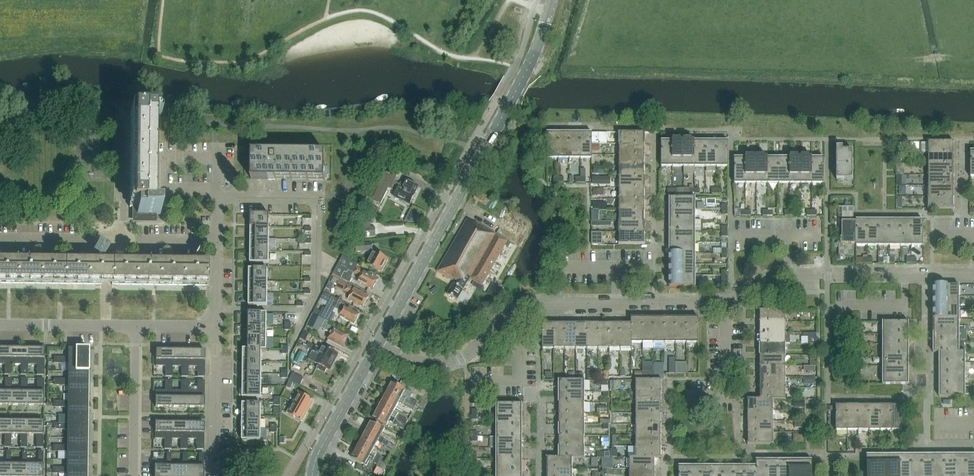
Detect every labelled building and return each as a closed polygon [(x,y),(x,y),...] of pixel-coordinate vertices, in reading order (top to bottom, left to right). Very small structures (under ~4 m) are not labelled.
[(155,112),(131,112),(130,162),(130,207),(135,207),(135,219),(154,219),(154,215),(160,215),(160,207),(154,207),(155,162),(155,112)] [(548,133),(547,133),(547,159),(548,159),(548,158),(558,158),(558,159),(559,159),(559,133),(558,133),(548,133)] [(559,133),(559,159),(559,158),(569,158),(569,159),(570,159),(570,133),(569,133),(559,133)] [(570,133),(570,159),(570,158),(580,158),(580,159),(581,159),(581,133),(580,133),(570,133)] [(592,159),(592,145),(592,144),(592,133),(591,133),(581,133),(581,159),(581,158),(591,158),(591,159),(592,159)] [(618,144),(645,144),(644,144),(644,134),(645,134),(645,133),(618,133),(618,134),(619,134),(619,144),(618,144)] [(661,141),(661,162),(661,168),(662,168),(662,167),(672,167),(672,168),(672,141),(672,142),(662,142),(662,141),(661,141)] [(673,141),(672,141),(672,168),(673,168),(673,167),(683,167),(683,168),(683,141),(683,142),(673,142),(673,141)] [(684,141),(683,141),(683,168),(684,168),(684,167),(694,167),(695,167),(695,141),(694,141),(694,142),(684,142),(684,141)] [(695,141),(695,167),(705,167),(706,167),(706,141),(705,141),(705,142),(695,142),(695,141)] [(706,141),(706,167),(716,167),(717,167),(717,141),(716,141),(716,142),(706,142),(706,141)] [(728,167),(728,158),(728,141),(727,141),(727,142),(717,142),(717,141),(717,167),(717,166),(727,166),(727,167),(728,167)] [(927,153),(954,153),(953,153),(953,143),(954,143),(954,142),(927,142),(927,143),(928,143),(928,153),(927,153)] [(645,144),(618,144),(618,145),(619,145),(619,155),(618,155),(645,155),(644,155),(644,145),(645,145),(645,144)] [(843,147),(837,147),(837,180),(853,180),(853,151),(843,151),(843,147)] [(325,180),(326,153),(252,152),(251,179),(325,180)] [(954,153),(927,153),(927,154),(928,154),(928,164),(954,164),(953,164),(953,154),(954,154),(954,153)] [(645,155),(618,155),(618,156),(619,156),(619,166),(645,166),(644,166),(644,156),(645,156),(645,155)] [(746,184),(746,158),(746,159),(735,159),(735,158),(734,158),(734,162),(734,184),(735,184),(735,183),(746,183),(746,184)] [(757,184),(757,158),(757,159),(746,159),(746,158),(746,184),(746,183),(757,183),(757,184)] [(757,158),(757,184),(757,183),(768,183),(768,184),(768,158),(768,159),(757,159),(757,158)] [(779,184),(779,158),(779,159),(768,159),(768,158),(768,184),(768,183),(779,183),(779,184)] [(790,184),(790,158),(790,159),(779,159),(779,158),(779,184),(779,183),(790,183),(790,184)] [(801,184),(801,158),(801,159),(790,158),(790,184),(791,184),(791,183),(801,183),(801,184)] [(801,158),(801,184),(802,184),(802,183),(812,183),(812,184),(812,158),(802,158),(801,158)] [(823,183),(823,184),(824,184),(824,180),(824,174),(824,158),(823,158),(813,158),(812,158),(812,184),(813,184),(813,183),(823,183)] [(954,164),(928,164),(928,175),(954,175),(953,175),(953,165),(954,165),(954,164)] [(645,166),(619,166),(619,167),(619,177),(645,177),(644,177),(644,167),(645,167),(645,166)] [(389,189),(396,192),(395,196),(410,204),(419,188),(406,181),(404,184),(401,182),(400,185),(395,182),(400,172),(389,167),(372,200),(381,205),(389,189)] [(954,175),(928,175),(928,176),(928,186),(954,187),(954,186),(953,186),(953,176),(954,176),(954,175)] [(645,177),(619,177),(619,178),(619,188),(645,188),(644,188),(644,178),(645,178),(645,177)] [(954,187),(928,186),(928,187),(928,197),(954,198),(954,197),(953,197),(953,187),(954,187)] [(645,188),(619,188),(619,189),(620,199),(619,199),(619,200),(645,199),(644,199),(644,189),(645,189),(645,188)] [(696,198),(695,198),(669,197),(669,198),(670,198),(670,209),(669,209),(696,209),(695,209),(695,198),(696,198)] [(928,208),(928,209),(954,209),(954,208),(953,208),(953,198),(954,198),(928,197),(928,198),(928,208)] [(645,199),(619,200),(620,200),(620,210),(619,210),(619,211),(645,211),(645,210),(644,210),(644,200),(645,200),(645,199)] [(842,233),(856,233),(856,222),(853,222),(853,207),(839,207),(839,208),(842,208),(842,233)] [(416,223),(421,212),(412,208),(405,222),(416,223)] [(669,220),(696,220),(695,220),(695,209),(696,209),(669,209),(670,209),(670,220),(669,220)] [(645,211),(619,211),(620,211),(620,221),(619,221),(619,222),(645,222),(645,221),(644,221),(644,211),(645,211)] [(251,214),(251,227),(269,227),(269,215),(251,214)] [(481,285),(485,279),(507,240),(476,222),(475,224),(467,219),(437,271),(455,282),(447,294),(457,300),(470,278),(481,285)] [(669,231),(696,231),(695,231),(695,220),(696,220),(669,220),(670,220),(670,231),(669,231)] [(856,244),(856,246),(867,246),(867,220),(867,221),(857,221),(857,220),(856,220),(856,222),(856,233),(856,244)] [(867,220),(867,246),(878,246),(878,220),(878,221),(868,221),(868,220),(867,220)] [(878,220),(878,246),(879,246),(889,246),(889,220),(889,221),(879,221),(879,220),(878,220)] [(889,220),(889,246),(890,246),(900,246),(900,220),(900,221),(890,221),(890,220),(889,220)] [(900,220),(900,246),(901,246),(911,245),(911,246),(911,220),(911,221),(901,221),(901,220),(900,220)] [(922,245),(922,246),(923,246),(923,220),(922,220),(922,221),(912,221),(912,220),(911,220),(911,246),(912,246),(922,245)] [(619,233),(645,233),(645,232),(644,232),(644,222),(645,222),(619,222),(620,222),(620,232),(619,232),(619,233)] [(251,227),(251,239),(269,239),(269,227),(251,227)] [(360,238),(376,236),(375,227),(359,229),(360,238)] [(696,231),(669,231),(670,231),(670,242),(669,242),(696,242),(695,242),(695,231),(696,231)] [(592,233),(592,244),(600,244),(600,233),(592,233)] [(620,233),(620,243),(620,244),(645,244),(645,243),(644,243),(644,233),(645,233),(619,233),(620,233)] [(856,244),(856,233),(842,233),(842,243),(839,243),(839,256),(853,256),(853,244),(856,244)] [(251,239),(250,251),(269,251),(269,239),(251,239)] [(669,253),(696,253),(695,253),(695,242),(696,242),(669,242),(670,242),(670,253),(669,253)] [(357,252),(372,250),(372,244),(356,245),(357,252)] [(0,260),(0,283),(106,285),(207,286),(208,262),(107,261),(101,261),(104,256),(102,254),(105,249),(101,247),(98,252),(94,261),(0,260)] [(269,264),(269,251),(250,251),(250,264),(269,264)] [(382,271),(388,260),(379,255),(379,256),(373,253),(368,263),(374,266),(373,267),(382,271)] [(696,253),(669,253),(669,254),(670,254),(670,264),(669,264),(696,264),(695,264),(695,254),(696,254),(696,253)] [(378,279),(357,267),(358,264),(350,260),(342,256),(340,261),(333,274),(341,278),(350,282),(352,278),(351,277),(353,273),(361,277),(358,282),(373,290),(373,289),(378,279)] [(669,275),(696,275),(695,275),(695,265),(696,265),(696,264),(669,264),(669,265),(670,265),(670,275),(669,275)] [(249,269),(249,282),(268,282),(268,269),(249,269)] [(669,286),(669,287),(696,287),(696,286),(695,286),(695,276),(696,276),(696,275),(669,275),(669,276),(670,276),(670,286),(669,286)] [(341,279),(338,285),(336,289),(343,292),(344,291),(352,295),(349,300),(363,307),(369,297),(347,285),(348,282),(341,279)] [(267,294),(268,282),(249,282),(249,294),(267,294)] [(493,285),(488,294),(493,297),(498,288),(493,285)] [(933,285),(933,286),(934,286),(934,296),(933,296),(933,297),(959,297),(959,296),(959,286),(959,285),(933,285)] [(323,308),(318,316),(331,323),(334,316),(332,315),(335,308),(343,312),(340,317),(354,325),(360,314),(338,303),(340,300),(332,296),(324,292),(321,299),(329,303),(327,306),(325,309),(323,308)] [(267,306),(267,294),(249,294),(249,306),(267,306)] [(959,297),(933,297),(934,297),(934,307),(933,307),(933,308),(960,308),(960,307),(959,307),(959,297)] [(960,308),(933,308),(934,308),(934,319),(933,319),(960,319),(960,318),(959,318),(959,308),(960,308)] [(759,321),(786,321),(785,321),(785,311),(786,311),(786,310),(759,310),(759,311),(760,311),(760,321),(759,321)] [(249,313),(248,326),(267,326),(267,313),(249,313)] [(313,314),(307,326),(316,331),(322,319),(313,314)] [(631,317),(631,323),(631,343),(642,343),(642,344),(642,317),(642,318),(632,318),(632,317),(631,317)] [(654,344),(654,317),(653,317),(653,318),(643,318),(643,317),(642,317),(642,344),(643,344),(643,343),(653,343),(653,344),(654,344)] [(654,317),(654,344),(654,343),(664,343),(664,344),(665,344),(665,317),(664,317),(664,318),(654,318),(654,317)] [(665,317),(665,344),(665,343),(676,343),(676,317),(676,318),(665,318),(665,317)] [(687,343),(687,317),(687,318),(676,318),(676,317),(676,343),(687,343)] [(687,343),(698,343),(698,317),(698,318),(687,318),(687,317),(687,343)] [(960,319),(933,319),(934,319),(934,330),(933,330),(960,330),(959,330),(959,319),(960,319)] [(325,320),(321,328),(324,330),(331,333),(329,339),(343,346),(348,336),(327,325),(329,322),(325,320)] [(759,332),(786,332),(785,332),(785,322),(786,322),(786,321),(759,321),(759,322),(760,322),(760,332),(759,332)] [(609,323),(609,349),(610,349),(610,348),(620,348),(620,349),(620,322),(620,323),(609,323)] [(631,349),(631,343),(631,323),(621,323),(620,322),(620,349),(621,349),(621,348),(630,348),(630,349),(631,349)] [(909,334),(909,322),(882,322),(882,334),(909,334)] [(554,349),(554,323),(554,324),(544,324),(544,323),(543,323),(543,349),(544,349),(544,348),(554,348),(554,349)] [(565,349),(565,323),(565,324),(554,324),(554,323),(554,349),(554,348),(565,348),(565,349)] [(576,349),(576,323),(576,324),(565,324),(565,323),(565,349),(565,348),(576,348),(576,349)] [(576,323),(576,349),(576,348),(587,348),(587,349),(587,323),(576,324),(576,323)] [(587,323),(587,349),(587,348),(598,348),(598,349),(598,323),(587,323)] [(598,323),(598,349),(598,348),(609,348),(609,349),(609,323),(598,323)] [(267,338),(267,326),(248,326),(248,338),(267,338)] [(933,341),(960,341),(959,341),(959,330),(960,330),(933,330),(934,330),(934,341),(933,341)] [(759,343),(759,344),(785,344),(786,344),(790,344),(790,333),(786,333),(786,332),(759,332),(759,333),(760,333),(760,343),(759,343)] [(882,334),(882,347),(909,347),(909,334),(882,334)] [(267,350),(267,338),(248,338),(248,349),(243,349),(243,350),(267,350)] [(933,352),(940,352),(959,352),(959,341),(960,341),(933,341),(934,341),(934,351),(933,351),(933,352)] [(311,351),(334,362),(338,354),(336,353),(337,351),(325,345),(321,351),(319,350),(319,348),(309,343),(308,345),(307,347),(312,350),(311,351)] [(785,344),(759,344),(760,344),(760,354),(759,354),(759,355),(786,355),(786,354),(785,354),(785,344)] [(882,347),(882,359),(909,359),(909,347),(882,347)] [(11,375),(12,364),(12,348),(0,348),(0,364),(5,364),(5,375),(11,375)] [(21,375),(27,375),(28,365),(28,348),(12,348),(12,364),(21,365),(21,375)] [(44,375),(44,348),(28,348),(28,365),(37,365),(37,375),(43,375),(44,375)] [(54,357),(54,360),(88,360),(88,349),(68,349),(68,358),(54,357)] [(172,377),(172,366),(172,350),(156,350),(155,366),(165,366),(165,377),(172,377)] [(188,377),(188,367),(188,350),(172,350),(172,366),(181,367),(181,377),(188,377)] [(205,350),(204,350),(188,350),(188,367),(197,367),(197,377),(204,377),(205,350)] [(267,350),(243,350),(243,362),(262,362),(262,350),(267,350)] [(334,362),(311,351),(308,356),(314,359),(315,357),(317,359),(315,363),(318,365),(316,368),(324,373),(326,369),(330,371),(334,362)] [(966,352),(959,352),(940,352),(940,363),(939,363),(966,363),(965,363),(965,353),(966,353),(966,352)] [(759,366),(786,366),(785,366),(785,355),(786,355),(759,355),(760,355),(760,366),(759,366)] [(882,359),(882,372),(909,372),(909,359),(882,359)] [(88,360),(54,360),(54,363),(68,363),(68,371),(88,371),(88,360)] [(261,374),(262,362),(243,362),(243,374),(261,374)] [(939,374),(966,374),(965,374),(965,363),(966,363),(939,363),(939,364),(940,364),(940,374),(939,374)] [(663,366),(654,367),(654,377),(663,376),(663,366)] [(759,377),(786,377),(785,377),(785,366),(786,366),(759,366),(760,366),(760,377),(759,377)] [(653,367),(642,367),(642,377),(653,377),(653,367)] [(588,370),(588,379),(597,379),(597,370),(588,370)] [(54,379),(54,382),(88,383),(88,371),(68,371),(68,380),(54,379)] [(882,372),(882,384),(909,384),(909,372),(882,372)] [(293,373),(289,380),(300,386),(304,378),(293,373)] [(261,386),(261,374),(243,374),(243,386),(261,386)] [(966,374),(939,374),(939,375),(940,375),(940,385),(939,385),(966,385),(965,385),(965,375),(966,375),(966,374)] [(786,377),(759,377),(760,377),(760,388),(759,388),(786,388),(785,388),(785,377),(786,377)] [(11,405),(11,391),(11,379),(5,378),(5,391),(0,391),(0,405),(11,405)] [(11,405),(27,405),(27,392),(27,379),(21,379),(21,392),(11,391),(11,405)] [(37,379),(37,392),(27,392),(27,405),(43,406),(44,379),(43,379),(37,379)] [(585,380),(585,379),(558,379),(558,380),(559,380),(559,381),(559,387),(559,391),(558,391),(585,391),(584,391),(584,380),(585,380)] [(661,380),(662,380),(662,379),(635,379),(635,380),(636,380),(636,390),(635,390),(662,390),(661,390),(661,380)] [(172,407),(172,391),(172,380),(165,380),(165,391),(155,390),(155,407),(172,407)] [(172,407),(188,407),(188,391),(188,381),(181,380),(181,391),(172,391),(172,407)] [(197,381),(197,391),(188,391),(188,407),(204,408),(204,381),(197,381)] [(403,394),(406,389),(391,381),(387,388),(388,389),(387,391),(415,407),(418,402),(403,394)] [(88,383),(54,382),(54,385),(67,385),(67,393),(88,393),(88,383)] [(939,397),(966,397),(966,396),(965,396),(965,386),(966,386),(966,385),(939,385),(939,386),(940,386),(940,396),(939,396),(939,397)] [(261,398),(261,386),(243,386),(242,398),(261,398)] [(786,388),(759,388),(760,388),(760,399),(773,399),(786,399),(785,399),(785,388),(786,388)] [(662,390),(635,390),(635,391),(636,391),(636,401),(635,401),(635,402),(662,401),(661,401),(661,391),(662,391),(662,390)] [(385,393),(381,400),(396,408),(399,403),(413,410),(415,407),(387,391),(385,393)] [(585,391),(558,391),(559,391),(559,398),(559,402),(558,402),(585,402),(584,402),(584,391),(585,391)] [(308,411),(314,401),(299,392),(293,403),(308,411)] [(54,401),(54,404),(88,405),(88,393),(67,393),(67,402),(54,401)] [(747,411),(774,411),(774,410),(773,410),(773,399),(760,399),(747,399),(747,400),(748,400),(748,410),(747,410),(747,411)] [(408,421),(402,418),(399,416),(393,413),(396,408),(381,400),(377,407),(378,407),(377,409),(406,425),(408,421)] [(635,412),(635,413),(662,413),(662,412),(661,412),(661,402),(662,402),(662,401),(635,402),(636,402),(636,412),(635,412)] [(585,402),(558,402),(559,402),(559,413),(558,413),(585,413),(584,413),(584,402),(585,402)] [(302,422),(308,411),(293,403),(287,413),(302,422)] [(523,403),(522,403),(496,403),(496,404),(497,404),(497,414),(496,414),(496,415),(523,415),(523,414),(522,414),(522,404),(523,404),(523,403)] [(88,405),(54,404),(54,407),(67,407),(67,415),(87,415),(88,405)] [(242,404),(242,416),(261,416),(261,404),(242,404)] [(836,405),(835,405),(835,406),(835,431),(836,431),(836,430),(847,430),(847,431),(847,405),(847,406),(836,406),(836,405)] [(858,431),(858,405),(858,406),(847,406),(847,405),(847,431),(847,430),(858,430),(858,431)] [(869,431),(869,405),(869,406),(858,406),(858,405),(858,431),(858,430),(869,430),(869,431)] [(880,431),(880,405),(869,406),(869,405),(869,431),(869,430),(880,430),(880,431)] [(880,405),(880,431),(880,430),(891,430),(891,431),(891,405),(880,405)] [(891,405),(891,431),(892,431),(892,430),(902,430),(902,431),(903,431),(903,405),(902,405),(891,405)] [(386,426),(389,421),(404,429),(406,425),(377,409),(376,411),(375,411),(371,418),(373,418),(372,419),(386,426)] [(774,411),(747,411),(748,411),(748,421),(747,421),(747,422),(774,422),(774,421),(773,421),(773,411),(774,411)] [(558,424),(585,424),(584,424),(584,413),(585,413),(558,413),(559,413),(559,424),(558,424)] [(635,424),(662,424),(662,423),(661,423),(661,413),(662,413),(635,413),(636,413),(636,424),(635,424)] [(53,424),(53,426),(87,427),(87,415),(67,415),(67,424),(53,424)] [(496,425),(496,426),(523,426),(522,426),(522,415),(523,415),(496,415),(497,415),(497,425),(496,425)] [(242,416),(242,428),(261,428),(261,416),(242,416)] [(11,447),(11,434),(11,421),(0,420),(0,434),(4,434),(4,447),(11,447)] [(20,447),(27,448),(27,435),(27,421),(11,421),(11,434),(20,435),(20,447)] [(43,421),(27,421),(27,435),(36,435),(36,448),(42,448),(43,448),(43,421)] [(382,433),(385,428),(372,421),(371,422),(370,421),(366,427),(367,428),(366,430),(389,442),(391,438),(382,433)] [(171,449),(171,439),(171,422),(155,422),(155,439),(164,439),(164,449),(171,449)] [(180,449),(187,449),(187,439),(187,423),(171,422),(171,439),(180,439),(180,449)] [(747,433),(774,433),(774,432),(773,432),(773,422),(774,422),(747,422),(748,422),(748,433),(747,433)] [(204,423),(187,423),(187,439),(196,439),(196,450),(203,450),(204,450),(204,423)] [(558,435),(585,435),(584,435),(584,424),(585,424),(558,424),(559,424),(559,435),(558,435)] [(662,424),(635,424),(636,424),(636,435),(635,435),(662,435),(661,435),(661,424),(662,424)] [(67,429),(67,437),(87,438),(87,427),(53,426),(53,429),(67,429)] [(523,426),(496,426),(497,426),(497,437),(496,437),(523,437),(522,437),(522,426),(523,426)] [(261,441),(261,428),(242,428),(242,441),(261,441)] [(389,442),(366,430),(365,432),(364,432),(360,438),(375,446),(378,442),(387,447),(389,442)] [(747,444),(755,444),(774,444),(773,444),(773,433),(774,433),(747,433),(748,433),(748,444),(747,444)] [(803,443),(803,434),(793,434),(793,443),(803,443)] [(558,446),(585,446),(584,435),(585,435),(558,435),(559,435),(559,446),(558,446)] [(662,435),(635,435),(636,435),(636,446),(635,446),(662,446),(661,446),(661,435),(662,435)] [(87,438),(67,437),(67,446),(53,446),(53,449),(87,449),(87,438)] [(523,437),(496,437),(497,437),(497,448),(496,448),(523,448),(522,448),(522,437),(523,437)] [(375,446),(360,438),(356,445),(357,446),(356,448),(379,460),(381,457),(372,452),(375,446)] [(559,446),(559,458),(572,458),(585,458),(585,457),(585,446),(558,446),(559,446)] [(654,457),(662,457),(661,457),(661,446),(662,446),(635,446),(636,446),(636,457),(654,457)] [(366,466),(369,461),(377,465),(376,467),(382,470),(385,464),(379,460),(356,448),(355,450),(354,450),(350,457),(366,466)] [(496,459),(523,459),(522,459),(522,449),(523,449),(523,448),(496,448),(497,448),(497,459),(496,459)] [(87,449),(53,449),(53,451),(67,451),(67,460),(87,460),(87,449)] [(10,464),(11,451),(6,451),(6,464),(0,464),(0,475),(10,475),(10,464)] [(10,464),(10,475),(26,475),(26,464),(27,451),(22,451),(22,464),(10,464)] [(26,464),(26,475),(43,475),(43,451),(42,451),(38,451),(38,464),(26,464)] [(171,466),(171,453),(167,453),(167,466),(154,466),(154,475),(171,475),(171,466)] [(171,466),(171,475),(187,475),(187,466),(187,453),(183,453),(182,466),(171,466)] [(187,466),(187,475),(203,475),(203,453),(199,453),(198,466),(187,466)] [(867,460),(867,475),(878,475),(878,455),(878,456),(867,456),(867,455),(867,460)] [(889,455),(889,456),(878,456),(878,455),(878,475),(889,475),(889,455)] [(900,455),(900,456),(889,456),(889,455),(889,475),(900,475),(900,455)] [(900,455),(900,475),(911,475),(911,455),(911,456),(900,456),(900,455)] [(922,455),(922,456),(912,456),(912,455),(911,455),(911,475),(922,475),(922,455)] [(922,455),(922,475),(933,475),(933,455),(933,456),(923,456),(923,455),(922,455)] [(944,455),(944,456),(934,456),(934,455),(933,455),(933,475),(945,475),(944,455)] [(956,455),(955,455),(945,456),(945,455),(944,455),(945,475),(956,475),(956,455)] [(956,455),(956,475),(967,475),(967,455),(966,455),(956,455)] [(654,457),(636,457),(629,457),(629,458),(630,458),(630,468),(629,468),(629,469),(655,469),(655,468),(654,457)] [(572,469),(572,458),(559,458),(547,458),(547,469),(573,469),(572,469)] [(602,458),(602,466),(602,469),(610,469),(610,458),(602,458)] [(523,460),(523,459),(496,459),(496,460),(497,460),(497,470),(496,470),(523,470),(522,470),(522,460),(523,460)] [(87,460),(67,460),(66,468),(53,468),(53,471),(87,471),(87,460)] [(756,462),(756,467),(756,475),(767,475),(767,460),(767,461),(757,461),(757,460),(756,460),(756,461),(756,462)] [(778,460),(778,461),(767,461),(767,460),(767,475),(778,475),(778,460)] [(778,460),(778,475),(789,475),(789,460),(789,461),(779,461),(779,460),(778,460)] [(800,460),(800,461),(790,461),(790,460),(789,460),(789,475),(800,475),(800,460)] [(812,464),(812,461),(812,460),(811,460),(811,461),(801,461),(801,460),(800,460),(800,475),(812,475),(812,464)] [(678,466),(678,475),(690,475),(690,466),(689,466),(689,467),(679,467),(679,466),(678,466)] [(701,466),(700,466),(700,467),(690,467),(690,466),(690,475),(701,475),(701,466)] [(701,466),(701,475),(712,475),(712,466),(711,466),(711,467),(701,467),(701,466)] [(723,466),(723,467),(712,467),(712,466),(712,475),(723,475),(723,466)] [(723,466),(723,475),(734,475),(734,466),(734,467),(723,467),(723,466)] [(734,475),(745,475),(745,466),(745,467),(734,467),(734,466),(734,475)] [(756,467),(745,467),(745,466),(745,475),(756,475),(756,467)]
